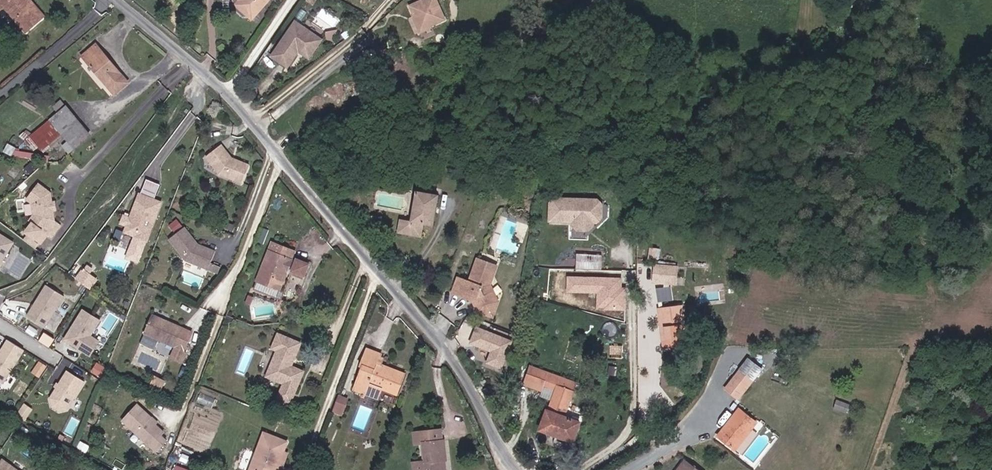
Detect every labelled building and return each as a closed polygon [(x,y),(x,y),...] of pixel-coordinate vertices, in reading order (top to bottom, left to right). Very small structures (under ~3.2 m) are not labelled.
[(47,16),(32,0),(5,0),(3,1),(9,7),(32,31),(47,16)] [(47,16),(50,13),(38,0),(32,0),(47,16)] [(231,2),(232,16),(241,24),(246,24),(250,27),(268,5),(262,0),(229,0),(231,2)] [(408,6),(419,31),(445,20),(436,0),(422,0),(408,6)] [(9,7),(3,1),(0,5),(0,7),(4,12),(9,7)] [(304,63),(317,44),(290,26),(266,60),(282,72),(292,57),(292,55),(294,54),(295,56),(304,63)] [(103,45),(87,57),(104,79),(109,85),(124,73),(103,45)] [(52,121),(63,135),(70,144),(88,131),(69,107),(52,121)] [(40,153),(63,135),(52,121),(29,140),(40,153)] [(241,178),(248,160),(230,153),(220,140),(205,151),(218,169),(241,178)] [(513,185),(516,178),(508,176),(506,183),(513,185)] [(148,179),(142,194),(156,200),(162,184),(148,179)] [(52,237),(62,224),(55,219),(51,208),(51,193),(39,183),(28,199),(35,203),(36,214),(40,217),(41,222),(37,226),(34,223),(27,232),(42,243),(49,234),(52,237)] [(431,225),(437,195),(415,191),(409,219),(405,234),(418,236),(421,223),(431,225)] [(156,200),(142,194),(141,194),(129,226),(127,231),(137,235),(147,239),(161,202),(156,200)] [(595,199),(547,197),(546,223),(569,223),(569,230),(591,230),(591,223),(595,223),(601,217),(601,206),(595,199)] [(378,224),(380,214),(371,213),(369,222),(378,224)] [(41,222),(40,217),(36,214),(31,221),(34,223),(37,226),(41,222)] [(399,217),(396,232),(405,234),(409,219),(399,217)] [(178,218),(170,224),(175,230),(183,224),(178,218)] [(208,267),(215,249),(197,243),(183,226),(169,238),(185,258),(208,267)] [(15,243),(0,233),(0,265),(15,243)] [(271,243),(256,281),(279,290),(287,269),(291,260),(294,252),(271,243)] [(578,252),(576,268),(602,270),(604,254),(578,252)] [(494,271),(487,268),(491,259),(477,255),(470,275),(466,274),(460,290),(479,294),(477,301),(479,307),(488,310),(490,302),(497,304),(498,298),(491,280),(494,271)] [(491,259),(487,268),(494,271),(497,262),(491,259)] [(291,260),(287,269),(293,272),(297,262),(291,260)] [(297,262),(293,272),(305,276),(309,264),(298,260),(297,262)] [(676,283),(676,266),(655,265),(654,282),(676,283)] [(97,280),(84,270),(78,279),(90,289),(97,280)] [(466,274),(458,271),(453,287),(460,290),(466,274)] [(622,278),(567,276),(566,295),(596,296),(595,310),(624,311),(625,287),(622,286),(622,278)] [(46,328),(66,297),(48,285),(28,317),(46,328)] [(497,304),(490,302),(488,310),(494,312),(497,304)] [(685,324),(683,305),(658,307),(661,350),(694,347),(692,323),(685,324)] [(100,341),(91,336),(101,321),(84,310),(65,340),(91,356),(100,341)] [(174,345),(176,340),(181,327),(151,315),(144,333),(174,345)] [(514,341),(474,326),(467,343),(489,352),(485,363),(503,370),(514,341)] [(181,327),(176,340),(186,344),(191,330),(181,327)] [(301,343),(278,334),(272,349),(277,351),(267,377),(284,384),(278,398),(291,403),(304,372),(292,366),(301,343)] [(25,350),(9,340),(0,354),(0,381),(4,384),(25,350)] [(170,356),(179,360),(186,344),(176,340),(174,345),(170,356)] [(362,368),(353,392),(365,396),(369,386),(382,391),(396,396),(405,373),(382,365),(384,358),(381,357),(382,353),(366,347),(358,367),(362,368)] [(549,383),(555,370),(532,360),(524,378),(542,386),(545,381),(549,383)] [(755,371),(744,363),(729,381),(740,390),(755,371)] [(562,374),(555,370),(549,383),(557,386),(562,374)] [(69,409),(86,382),(68,371),(51,398),(69,409)] [(539,427),(557,435),(559,430),(574,438),(581,422),(564,415),(576,389),(566,385),(570,377),(562,374),(557,386),(539,427)] [(165,386),(168,379),(157,375),(154,382),(165,386)] [(570,377),(566,385),(576,389),(579,381),(570,377)] [(379,401),(382,391),(369,386),(365,396),(379,401)] [(342,416),(348,399),(338,395),(332,412),(342,416)] [(136,404),(121,422),(156,451),(166,439),(160,434),(163,430),(156,421),(154,424),(147,419),(150,416),(136,404)] [(739,444),(760,418),(741,404),(720,431),(739,444)] [(25,420),(32,410),(25,405),(18,415),(25,420)] [(430,431),(413,432),(414,445),(423,444),(424,463),(421,463),(412,464),(413,469),(446,469),(445,461),(443,442),(440,442),(438,430),(430,431)] [(574,438),(559,430),(557,435),(572,441),(574,438)] [(249,469),(276,469),(277,467),(283,451),(286,443),(262,435),(249,469)] [(89,455),(92,449),(84,444),(80,451),(89,455)] [(283,451),(277,467),(282,469),(288,453),(283,451)] [(686,458),(678,469),(703,469),(686,458)] [(2,460),(0,464),(0,469),(17,469),(2,460)]
